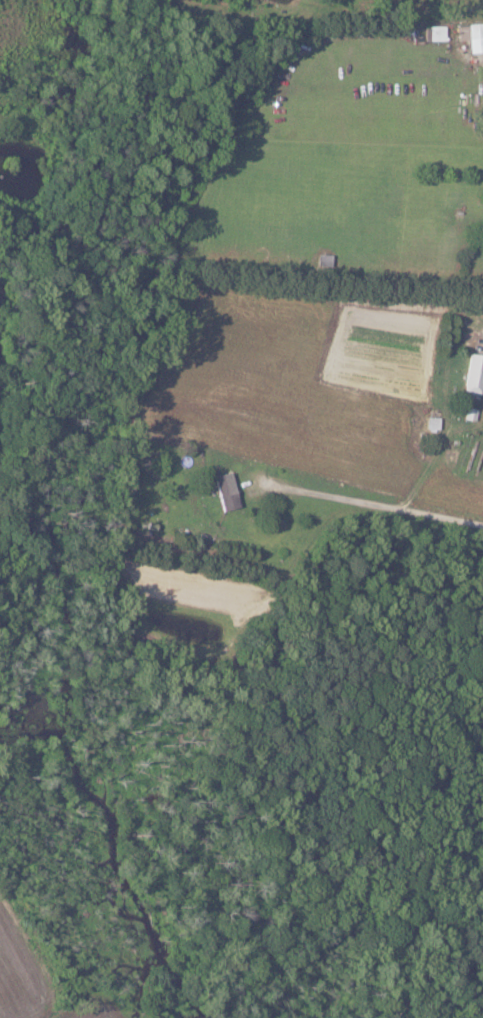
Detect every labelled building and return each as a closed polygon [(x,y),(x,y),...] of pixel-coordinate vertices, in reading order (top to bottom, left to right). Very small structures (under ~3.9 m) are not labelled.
[(482,24),(457,25),(457,41),(482,40),(482,24)] [(424,26),(424,41),(445,41),(445,26),(424,26)] [(482,393),(482,382),(482,354),(467,353),(464,391),(482,393)] [(213,476),(222,511),(239,507),(230,471),(213,476)]
